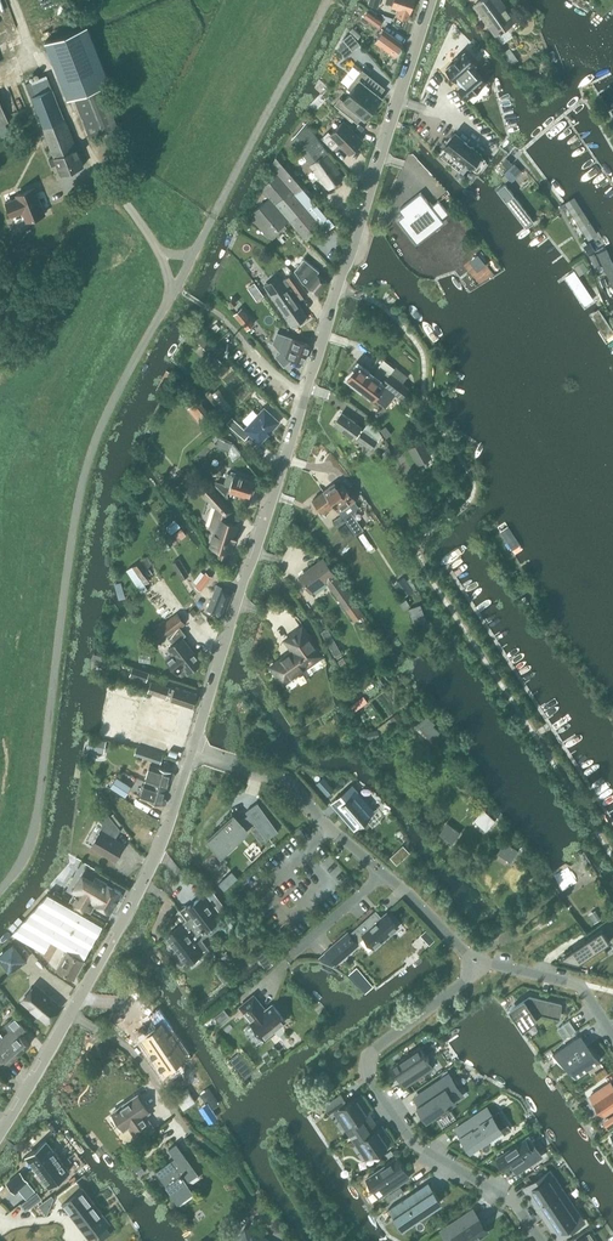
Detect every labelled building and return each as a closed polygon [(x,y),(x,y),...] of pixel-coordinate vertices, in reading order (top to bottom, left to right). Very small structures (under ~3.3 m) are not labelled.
[(386,3),(392,5),(392,7),(399,9),(397,16),(408,19),(414,0),(386,0),(386,3)] [(516,20),(502,0),(480,0),(474,5),(496,35),(516,20)] [(368,10),(364,16),(378,26),(383,20),(368,10)] [(88,25),(46,41),(68,98),(110,82),(88,25)] [(394,55),(398,55),(402,50),(401,46),(403,43),(383,29),(375,41),(394,55)] [(353,50),(360,44),(351,33),(343,39),(353,50)] [(476,64),(465,52),(458,57),(458,58),(456,58),(453,60),(453,62),(446,68),(457,80),(458,80),(462,85),(459,87),(468,98),(487,81),(477,71),(473,66),(476,64)] [(479,69),(485,76),(492,69),(486,63),(479,69)] [(351,91),(373,108),(382,98),(377,94),(383,86),(363,70),(348,88),(351,91)] [(47,75),(25,83),(54,157),(57,164),(61,175),(84,166),(77,149),(76,149),(47,75)] [(90,135),(118,124),(104,89),(76,100),(90,135)] [(365,119),(373,108),(351,91),(343,101),(340,98),(335,104),(335,105),(356,121),(360,115),(365,119)] [(9,122),(0,99),(0,126),(9,122)] [(363,141),(344,121),(331,133),(328,131),(322,138),(333,149),(339,143),(349,154),(363,141)] [(329,189),(344,178),(326,154),(329,152),(307,122),(292,139),(329,189)] [(445,147),(439,154),(460,171),(466,163),(472,168),(473,167),(477,170),(479,170),(486,161),(486,159),(482,156),(483,155),(456,134),(445,147)] [(269,198),(249,215),(269,238),(274,233),(282,227),(289,221),(306,241),(323,227),(326,231),(337,222),(278,154),(278,153),(271,167),(271,168),(277,175),(261,188),(269,198)] [(511,180),(522,169),(514,161),(512,163),(507,158),(503,162),(508,168),(503,172),(511,180)] [(526,229),(535,222),(501,178),(491,185),(526,229)] [(17,197),(6,202),(12,216),(23,212),(27,221),(46,213),(36,187),(16,194),(17,197)] [(417,243),(430,233),(425,227),(439,217),(441,220),(449,214),(439,201),(431,206),(421,193),(400,210),(404,215),(399,220),(417,243)] [(574,198),(565,204),(586,237),(594,232),(574,198)] [(288,233),(280,240),(283,243),(290,237),(288,233)] [(586,240),(581,242),(589,255),(595,251),(589,242),(588,243),(586,240)] [(609,247),(596,253),(612,288),(612,256),(609,247)] [(589,255),(595,267),(600,265),(594,253),(589,255)] [(485,264),(478,255),(470,261),(478,270),(485,264)] [(304,259),(295,270),(303,282),(318,295),(328,282),(317,273),(319,271),(304,259)] [(595,302),(573,270),(557,280),(559,284),(565,280),(585,310),(595,302)] [(300,298),(308,293),(293,273),(285,278),(288,282),(285,284),(287,287),(272,298),(292,326),(302,320),(304,322),(309,319),(296,300),(300,297),(300,298)] [(260,274),(253,279),(265,298),(272,293),(260,274)] [(247,329),(254,323),(242,308),(234,314),(247,329)] [(599,308),(589,315),(600,330),(598,331),(606,344),(612,339),(612,330),(599,308)] [(277,332),(273,342),(280,351),(276,355),(284,366),(292,359),(303,363),(310,345),(277,332)] [(372,375),(358,364),(348,377),(370,394),(376,387),(385,394),(390,389),(402,398),(409,389),(403,383),(408,376),(395,367),(390,374),(380,366),(372,375)] [(282,394),(286,389),(282,385),(277,390),(282,394)] [(199,400),(188,408),(199,422),(209,413),(210,413),(199,400)] [(264,408),(255,418),(245,429),(232,417),(227,422),(245,439),(250,433),(260,442),(267,434),(267,435),(272,430),(271,430),(279,421),(264,408)] [(362,426),(342,412),(334,424),(354,438),(355,437),(357,439),(363,430),(361,428),(362,426)] [(363,430),(357,439),(372,449),(382,435),(376,427),(369,422),(363,430)] [(391,433),(385,425),(379,429),(385,437),(391,433)] [(216,446),(229,451),(232,443),(219,438),(216,446)] [(423,439),(409,447),(418,465),(433,457),(423,439)] [(212,440),(206,445),(211,450),(216,444),(212,440)] [(230,487),(229,490),(249,497),(254,481),(228,473),(224,485),(230,487)] [(231,510),(216,494),(206,483),(198,490),(209,501),(215,507),(215,508),(209,528),(214,531),(209,546),(217,548),(215,553),(228,556),(238,525),(224,520),(225,516),(231,510)] [(323,491),(335,506),(339,512),(342,509),(343,510),(356,501),(343,485),(338,488),(334,483),(323,491)] [(324,514),(335,506),(323,491),(313,499),(320,509),(318,511),(324,518),(326,516),(324,514)] [(341,515),(332,521),(337,527),(345,521),(341,515)] [(181,526),(175,519),(166,527),(172,534),(181,526)] [(349,524),(355,533),(356,535),(364,530),(356,519),(349,524)] [(505,522),(497,527),(515,554),(522,549),(505,522)] [(347,523),(338,529),(347,541),(355,535),(347,523)] [(163,579),(148,556),(127,570),(142,593),(163,579)] [(180,558),(172,563),(182,579),(190,575),(180,558)] [(364,614),(324,559),(300,576),(312,593),(326,582),(354,621),(364,614)] [(206,572),(196,586),(202,590),(212,577),(206,572)] [(394,585),(403,597),(413,589),(404,577),(394,585)] [(224,616),(233,591),(216,585),(207,609),(224,616)] [(177,612),(151,633),(159,643),(168,636),(173,643),(168,647),(173,652),(173,653),(166,658),(178,674),(185,668),(185,669),(188,672),(202,661),(183,637),(186,634),(181,628),(186,624),(177,612)] [(328,627),(321,631),(335,656),(342,652),(328,627)] [(283,683),(291,678),(322,655),(302,628),(286,640),(294,651),(271,667),(283,683)] [(133,666),(130,675),(146,681),(149,672),(133,666)] [(152,680),(148,691),(166,698),(170,686),(152,680)] [(193,706),(197,693),(175,686),(171,699),(193,706)] [(170,748),(183,708),(143,695),(130,735),(170,748)] [(398,714),(391,719),(397,727),(404,722),(398,714)] [(444,732),(433,726),(427,735),(436,744),(441,738),(444,732)] [(380,738),(378,730),(366,733),(367,740),(380,738)] [(89,737),(87,749),(104,753),(106,741),(89,737)] [(160,763),(163,755),(146,749),(143,757),(160,763)] [(146,781),(166,788),(170,778),(172,779),(174,777),(175,775),(174,772),(149,764),(144,781),(146,781)] [(109,787),(124,797),(130,787),(116,777),(109,787)] [(321,789),(327,782),(322,777),(316,783),(321,789)] [(163,797),(166,788),(146,781),(141,796),(148,799),(148,800),(163,804),(166,803),(167,800),(166,798),(163,797)] [(341,806),(338,809),(344,816),(347,813),(358,826),(374,811),(352,786),(340,796),(346,802),(341,806)] [(254,823),(266,839),(278,831),(257,802),(246,811),(248,814),(240,821),(234,815),(207,840),(222,856),(223,856),(224,857),(235,847),(233,846),(250,830),(248,828),(254,823)] [(484,809),(474,820),(485,830),(496,820),(484,809)] [(116,860),(124,846),(118,844),(111,836),(120,829),(108,813),(100,819),(104,824),(92,846),(116,860)] [(448,822),(439,833),(452,843),(461,832),(448,822)] [(505,841),(497,853),(512,861),(519,849),(505,841)] [(91,912),(96,904),(110,912),(122,892),(96,876),(94,879),(83,872),(72,891),(75,893),(70,900),(91,912)] [(84,958),(103,924),(49,893),(13,932),(45,950),(51,939),(67,948),(56,966),(74,976),(85,958),(84,958)] [(185,905),(179,910),(187,920),(202,939),(203,939),(208,935),(209,934),(206,930),(220,919),(202,895),(186,907),(185,905)] [(347,932),(324,952),(336,966),(359,946),(358,945),(366,938),(374,947),(380,942),(399,926),(387,912),(380,918),(375,912),(357,927),(349,934),(347,932)] [(597,913),(590,917),(593,923),(600,918),(597,913)] [(181,923),(165,935),(176,949),(173,952),(173,954),(180,964),(183,964),(186,962),(187,964),(202,953),(205,957),(212,952),(202,939),(187,920),(182,924),(181,923)] [(602,930),(561,957),(590,964),(608,952),(603,945),(609,941),(602,930)] [(0,953),(0,961),(9,973),(27,959),(14,943),(0,953)] [(357,967),(349,974),(365,993),(373,986),(357,967)] [(36,985),(22,1001),(47,1022),(60,1006),(36,985)] [(254,995),(239,1007),(250,1020),(249,1021),(266,1041),(276,1033),(274,1031),(286,1021),(272,1004),(266,1009),(254,995)] [(520,1006),(511,1012),(519,1023),(520,1022),(542,1014),(559,1018),(562,1003),(530,995),(518,1004),(520,1006)] [(224,1008),(215,1016),(221,1023),(230,1016),(224,1008)] [(156,1028),(145,1036),(149,1043),(145,1045),(162,1071),(174,1063),(169,1055),(177,1049),(165,1030),(169,1028),(157,1009),(148,1015),(156,1028)] [(3,1034),(20,1053),(30,1044),(22,1035),(28,1029),(15,1015),(5,1024),(9,1029),(3,1034)] [(570,1020),(558,1028),(564,1038),(576,1030),(570,1020)] [(2,1053),(6,1058),(10,1062),(20,1053),(3,1034),(0,1030),(0,1055),(2,1053)] [(577,1076),(600,1060),(581,1035),(553,1054),(577,1076)] [(401,1062),(391,1068),(399,1079),(405,1075),(410,1082),(429,1069),(424,1062),(429,1058),(427,1055),(426,1056),(420,1047),(400,1061),(401,1062)] [(240,1057),(230,1063),(243,1083),(252,1078),(240,1057)] [(427,1120),(465,1095),(450,1072),(413,1096),(419,1105),(417,1106),(427,1120)] [(610,1082),(591,1095),(603,1113),(612,1107),(612,1086),(610,1082)] [(323,1105),(329,1114),(347,1102),(341,1094),(323,1105)] [(350,1136),(368,1124),(363,1117),(373,1111),(362,1094),(334,1112),(350,1136)] [(148,1111),(137,1095),(126,1103),(124,1102),(119,1105),(119,1108),(113,1112),(124,1128),(129,1125),(138,1138),(153,1127),(144,1114),(148,1111)] [(471,1151),(503,1129),(487,1105),(455,1128),(471,1151)] [(368,1124),(350,1136),(367,1161),(395,1142),(382,1123),(372,1130),(368,1124)] [(529,1136),(496,1159),(505,1171),(537,1149),(529,1136)] [(26,1156),(48,1186),(69,1170),(64,1163),(47,1141),(26,1156)] [(178,1203),(194,1192),(187,1182),(198,1174),(176,1144),(169,1150),(175,1158),(156,1172),(178,1203)] [(137,1173),(142,1168),(131,1153),(125,1158),(137,1173)] [(397,1159),(366,1178),(379,1197),(406,1181),(401,1173),(405,1171),(397,1159)] [(551,1168),(527,1184),(540,1204),(564,1187),(551,1168)] [(20,1172),(7,1183),(15,1193),(28,1181),(20,1172)] [(389,1208),(403,1229),(443,1203),(429,1182),(389,1208)] [(108,1222),(82,1187),(62,1203),(70,1212),(72,1211),(91,1236),(108,1222)] [(564,1187),(540,1204),(550,1218),(574,1201),(564,1187)] [(400,1188),(386,1198),(388,1201),(403,1191),(400,1188)] [(97,1196),(102,1203),(110,1197),(105,1190),(97,1196)] [(42,1198),(37,1191),(21,1204),(26,1210),(42,1198)] [(574,1201),(550,1218),(563,1237),(587,1221),(574,1201)] [(489,1231),(473,1207),(440,1230),(447,1240),(448,1240),(449,1240),(474,1240),(489,1231)] [(238,1240),(266,1240),(267,1238),(245,1227),(238,1240)]
